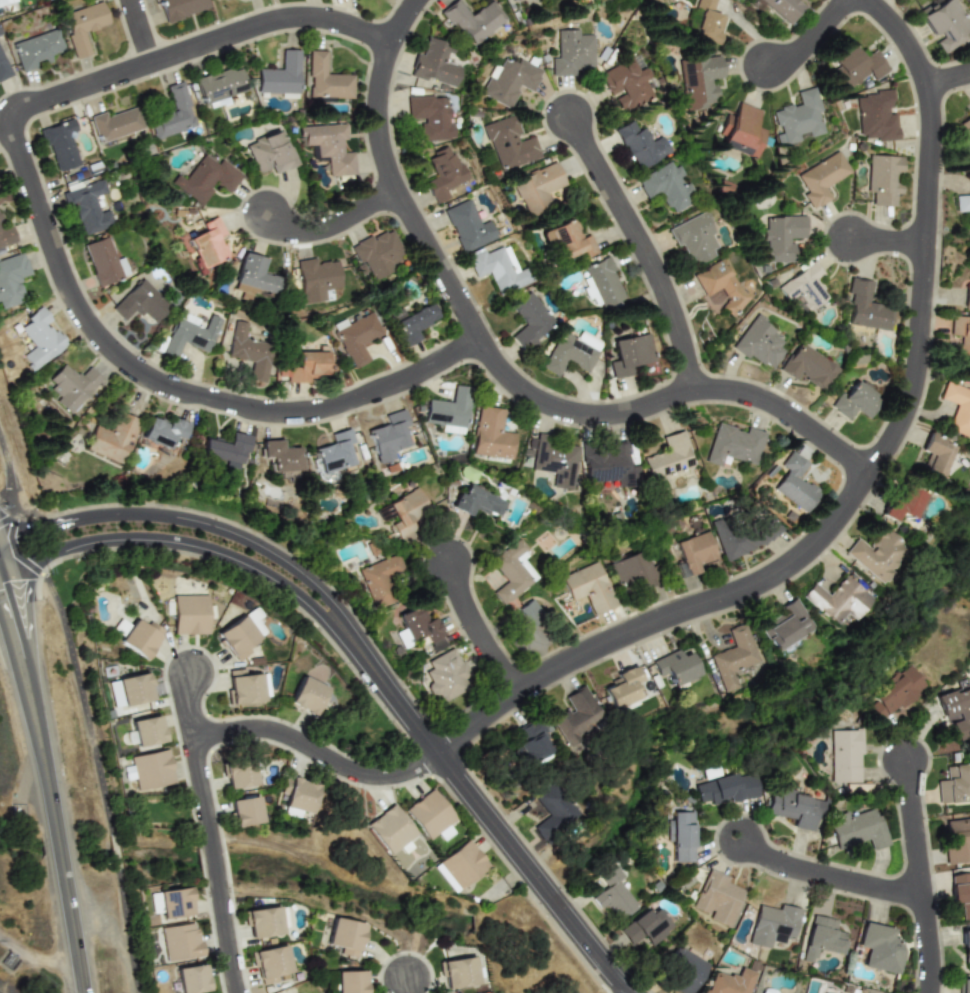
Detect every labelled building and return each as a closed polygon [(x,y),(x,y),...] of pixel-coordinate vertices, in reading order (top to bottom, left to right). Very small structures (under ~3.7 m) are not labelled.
[(166,22),(209,6),(207,0),(158,0),(166,22)] [(457,0),(455,0),(438,12),(449,27),(455,23),(472,45),(506,20),(491,0),(490,0),(469,15),(457,0)] [(804,6),(796,0),(760,0),(788,24),(804,6)] [(954,0),(947,0),(919,14),(932,39),(934,38),(941,52),(969,37),(969,31),(954,0)] [(61,13),(74,59),(89,54),(82,32),(107,25),(100,2),(61,13)] [(11,42),(20,72),(39,66),(39,65),(50,62),(48,55),(62,51),(56,29),(11,42)] [(556,58),(550,58),(551,76),(575,75),(575,70),(593,69),(592,34),(577,34),(577,30),(556,30),(556,58)] [(415,53),(409,75),(455,87),(460,66),(444,62),(449,43),(426,37),(421,55),(415,53)] [(888,71),(874,49),(862,57),(853,42),(826,59),(845,89),(868,75),(872,81),(888,71)] [(258,69),(257,92),(298,93),(299,50),(282,49),(281,69),(258,69)] [(351,98),(352,75),(324,74),(325,51),(309,50),(308,97),(351,98)] [(10,76),(0,52),(0,80),(10,76)] [(679,59),(684,111),(707,108),(707,99),(715,98),(713,79),(721,78),(719,56),(679,59)] [(531,92),(542,71),(518,58),(515,64),(504,58),(493,80),(487,77),(479,93),(508,108),(520,86),(531,92)] [(610,97),(612,96),(620,112),(652,96),(643,79),(648,77),(643,67),(634,72),(628,59),(598,74),(610,97)] [(195,79),(205,110),(228,102),(226,96),(247,90),(239,65),(195,79)] [(195,126),(181,81),(166,86),(174,109),(148,117),(155,139),(195,126)] [(822,133),(816,112),(820,111),(813,87),(795,92),(798,103),(771,111),(781,144),(807,136),(808,137),(822,133)] [(898,140),(895,114),(892,114),(890,91),(856,94),(860,138),(875,137),(876,142),(898,140)] [(407,98),(408,121),(419,121),(420,140),(454,138),(453,123),(449,123),(448,96),(407,98)] [(764,129),(754,127),(760,109),(737,102),(733,116),(725,113),(717,137),(722,138),(719,147),(755,158),(764,129)] [(89,116),(98,143),(143,128),(136,106),(106,116),(104,111),(89,116)] [(481,125),(498,172),(540,156),(532,136),(521,140),(511,114),(481,125)] [(958,122),(969,144),(969,115),(958,122)] [(79,164),(70,139),(78,137),(71,118),(41,129),(57,172),(79,164)] [(637,130),(632,120),(615,128),(636,170),(670,154),(661,136),(651,141),(644,127),(637,130)] [(303,126),(304,146),(318,145),(318,157),(328,157),(329,176),(355,175),(353,152),(342,152),(342,139),(346,139),(346,124),(303,126)] [(271,168),(273,174),(294,166),(281,130),(245,143),(257,173),(271,168)] [(466,180),(451,146),(426,157),(435,177),(424,182),(434,204),(448,197),(445,189),(466,180)] [(850,173),(839,152),(796,174),(807,193),(803,195),(811,209),(831,199),(824,187),(850,173)] [(170,183),(200,205),(215,185),(228,194),(242,175),(220,159),(216,164),(203,154),(184,180),(176,174),(170,183)] [(872,206),(894,207),(895,194),(901,194),(903,157),(869,155),(867,192),(872,192),(872,206)] [(645,198),(659,191),(667,208),(670,206),(672,212),(697,201),(689,182),(685,184),(674,161),(636,178),(645,198)] [(564,185),(555,162),(510,180),(525,217),(550,207),(544,193),(564,185)] [(81,235),(113,225),(108,209),(99,212),(94,196),(106,192),(102,180),(66,191),(81,235)] [(954,196),(955,212),(969,211),(969,195),(954,196)] [(496,238),(489,220),(479,224),(469,199),(444,209),(461,253),(496,238)] [(720,253),(703,213),(668,228),(676,247),(682,244),(692,265),(720,253)] [(202,267),(227,256),(219,237),(224,234),(217,216),(202,223),(204,228),(188,235),(202,267)] [(793,262),(793,239),(805,239),(805,216),(764,217),(764,247),(760,247),(760,262),(793,262)] [(596,253),(589,234),(581,237),(573,219),(544,231),(556,262),(582,252),(584,257),(596,253)] [(11,226),(0,229),(0,246),(16,241),(11,226)] [(374,281),(394,270),(391,264),(405,257),(389,227),(350,248),(359,264),(364,262),(374,281)] [(115,259),(108,237),(84,244),(97,285),(128,275),(123,257),(115,259)] [(517,271),(506,243),(468,259),(475,278),(489,272),(498,295),(532,282),(526,267),(517,271)] [(265,258),(243,252),(235,283),(275,293),(279,278),(261,273),(265,258)] [(26,301),(18,278),(30,274),(23,253),(0,260),(0,306),(1,309),(26,301)] [(625,298),(607,257),(584,267),(602,308),(625,298)] [(691,274),(712,314),(724,308),(727,313),(747,302),(723,257),(691,274)] [(337,260),(315,263),(315,259),(298,260),(302,303),(326,301),(325,290),(339,288),(337,260)] [(776,286),(787,301),(796,294),(808,311),(828,297),(816,279),(823,274),(813,259),(776,286)] [(890,331),(894,307),(869,303),(872,281),(850,277),(847,294),(852,295),(848,324),(890,331)] [(153,325),(170,306),(141,278),(111,309),(123,321),(135,308),(153,325)] [(556,322),(529,291),(510,307),(525,324),(511,336),(522,350),(556,322)] [(437,319),(429,303),(394,321),(406,346),(421,339),(416,330),(437,319)] [(32,370),(65,346),(48,322),(51,320),(42,308),(18,325),(34,346),(21,355),(32,370)] [(176,358),(181,343),(209,352),(220,318),(209,314),(206,323),(176,313),(163,353),(176,358)] [(382,334),(372,313),(335,330),(354,368),(370,361),(361,344),(382,334)] [(749,355),(769,369),(789,341),(754,316),(732,348),(746,358),(749,355)] [(968,325),(968,317),(950,316),(949,335),(959,336),(958,357),(969,358),(969,325),(968,325)] [(265,382),(271,344),(244,339),(247,323),(233,320),(228,357),(252,361),(249,380),(265,382)] [(576,339),(597,351),(602,343),(581,330),(576,339)] [(587,373),(598,351),(561,331),(541,368),(557,377),(566,361),(587,373)] [(612,340),(616,360),(609,361),(613,379),(633,375),(631,365),(653,361),(648,333),(612,340)] [(839,369),(800,341),(780,370),(795,381),(799,374),(822,391),(839,369)] [(325,351),(297,352),(298,367),(286,367),(286,383),(308,382),(308,376),(326,376),(325,351)] [(101,379),(87,366),(78,376),(64,363),(46,382),(60,396),(55,401),(68,413),(101,379)] [(868,418),(881,398),(855,381),(846,395),(840,391),(830,407),(848,420),(855,410),(868,418)] [(946,381),(939,398),(956,404),(947,430),(969,439),(969,390),(946,381)] [(427,400),(425,423),(442,425),(442,432),(465,434),(469,387),(453,385),(451,402),(427,400)] [(515,433),(501,432),(503,409),(478,406),(472,455),(512,459),(515,433)] [(385,414),(387,424),(368,429),(378,464),(393,459),(391,451),(408,446),(402,427),(408,425),(403,409),(385,414)] [(137,418),(118,412),(112,431),(94,425),(87,449),(124,461),(137,418)] [(188,424),(172,417),(168,425),(150,417),(140,438),(167,450),(172,436),(181,440),(188,424)] [(764,432),(746,427),(745,431),(715,423),(705,462),(720,466),(723,456),(755,465),(764,432)] [(331,434),(333,443),(315,448),(321,473),(352,465),(347,444),(353,443),(350,429),(331,434)] [(661,437),(665,451),(642,457),(648,478),(693,467),(683,431),(661,437)] [(248,436),(230,432),(227,444),(204,439),(200,455),(241,464),(248,436)] [(952,446),(942,442),(944,438),(928,432),(921,451),(927,453),(919,475),(938,483),(952,446)] [(261,441),(262,458),(271,457),(271,471),(301,470),(300,447),(282,448),(282,440),(261,441)] [(638,486),(638,466),(627,466),(626,446),(584,447),(584,482),(617,481),(617,487),(638,486)] [(772,489),(804,513),(820,493),(798,477),(808,464),(790,451),(780,465),(787,470),(772,489)] [(914,520),(924,494),(898,483),(884,517),(895,521),(898,513),(914,520)] [(470,516),(473,508),(496,517),(502,500),(464,484),(460,494),(457,493),(451,508),(470,516)] [(396,522),(392,524),(397,538),(416,530),(409,512),(425,506),(418,489),(388,501),(396,522)] [(722,557),(780,539),(773,517),(746,526),(742,516),(712,525),(722,557)] [(844,553),(881,583),(909,549),(884,529),(869,548),(856,538),(844,553)] [(674,542),(685,576),(698,572),(696,564),(715,558),(706,532),(674,542)] [(492,592),(501,605),(537,578),(521,557),(529,551),(519,539),(490,561),(506,582),(492,592)] [(609,563),(620,590),(639,582),(643,589),(655,584),(641,549),(609,563)] [(358,568),(372,608),(396,599),(388,577),(404,571),(398,554),(358,568)] [(593,615),(615,606),(597,561),(561,576),(571,601),(585,596),(593,615)] [(845,613),(854,621),(872,599),(844,575),(827,595),(811,582),(800,596),(836,625),(845,613)] [(208,634),(207,595),(173,595),(173,634),(208,634)] [(759,626),(773,652),(803,636),(802,633),(812,628),(795,598),(781,606),(784,612),(759,626)] [(536,600),(521,605),(532,639),(547,634),(536,600)] [(262,615),(255,606),(243,615),(258,637),(265,632),(256,619),(262,615)] [(435,617),(425,621),(419,607),(398,615),(409,642),(426,635),(432,651),(446,646),(435,617)] [(257,639),(244,616),(216,632),(234,662),(250,653),(246,646),(257,639)] [(149,622),(147,626),(134,619),(119,643),(146,659),(163,631),(149,622)] [(759,661),(743,623),(726,629),(733,646),(709,656),(724,692),(737,687),(731,672),(759,661)] [(426,660),(430,669),(423,672),(434,696),(438,694),(441,701),(467,689),(462,678),(467,675),(454,648),(426,660)] [(651,661),(658,677),(667,674),(673,687),(699,675),(688,652),(681,656),(677,649),(651,661)] [(925,687),(908,664),(887,679),(891,686),(861,708),(874,725),(925,687)] [(641,703),(632,683),(640,680),(634,665),(615,673),(619,680),(602,687),(614,714),(641,703)] [(228,670),(229,704),(262,703),(261,674),(245,674),(244,669),(228,670)] [(153,699),(147,672),(107,681),(113,708),(153,699)] [(326,686),(299,676),(288,705),(315,715),(326,686)] [(944,720),(949,719),(956,741),(969,736),(969,684),(965,685),(965,686),(936,695),(944,720)] [(564,748),(579,741),(575,734),(602,721),(584,686),(562,696),(568,708),(549,717),(564,748)] [(164,742),(160,716),(131,720),(136,747),(164,742)] [(517,743),(526,763),(549,754),(544,741),(547,739),(538,719),(516,728),(521,741),(517,743)] [(830,730),(832,783),(862,782),(860,730),(830,730)] [(174,783),(167,749),(130,757),(136,791),(174,783)] [(224,788),(255,787),(254,761),(223,762),(224,788)] [(969,800),(969,789),(969,788),(969,772),(968,772),(968,764),(945,766),(946,780),(936,781),(939,803),(969,800)] [(728,802),(758,796),(753,773),(734,777),(734,775),(694,783),(698,802),(710,800),(711,803),(727,800),(728,802)] [(311,813),(317,783),(283,777),(280,793),(286,794),(283,807),(311,813)] [(547,815),(531,828),(544,843),(568,823),(577,815),(551,782),(532,797),(547,815)] [(455,819),(431,788),(404,810),(428,840),(436,834),(442,841),(453,832),(447,825),(455,819)] [(811,831),(814,815),(821,816),(823,800),(792,795),(792,791),(771,788),(766,814),(794,819),(792,828),(811,831)] [(261,823),(258,797),(230,799),(233,826),(261,823)] [(416,836),(395,804),(366,823),(386,855),(416,836)] [(887,845),(876,808),(847,816),(845,812),(827,817),(836,848),(867,839),(871,850),(887,845)] [(694,862),(693,812),(668,812),(668,842),(673,842),(674,862),(694,862)] [(944,820),(947,845),(944,845),(946,864),(969,862),(969,818),(944,820)] [(489,865),(467,839),(437,863),(459,890),(489,865)] [(632,889),(615,866),(599,877),(606,887),(592,898),(600,909),(607,903),(619,919),(637,906),(627,893),(632,889)] [(730,926),(745,890),(726,883),(728,877),(708,869),(691,910),(730,926)] [(951,905),(961,904),(962,919),(969,919),(969,873),(950,874),(951,905)] [(161,912),(162,918),(192,915),(189,888),(149,892),(152,913),(161,912)] [(770,948),(771,941),(784,943),(786,937),(794,939),(800,909),(779,905),(778,910),(757,905),(749,944),(770,948)] [(245,910),(248,938),(281,934),(278,906),(245,910)] [(673,928),(658,908),(649,915),(645,909),(619,930),(631,945),(643,936),(651,946),(673,928)] [(846,933),(835,931),(837,920),(811,915),(803,961),(814,963),(816,949),(842,955),(846,933)] [(326,945),(341,948),(340,954),(357,958),(364,924),(332,917),(326,945)] [(863,967),(897,974),(903,939),(891,937),(893,928),(863,922),(858,946),(867,948),(863,967)] [(161,927),(165,961),(201,957),(197,923),(161,927)] [(259,986),(287,980),(286,973),(291,972),(286,945),(252,951),(259,986)] [(708,964),(677,945),(663,967),(676,975),(669,988),(678,992),(690,992),(708,964)] [(477,986),(476,958),(442,959),(443,987),(477,986)] [(205,964),(176,967),(179,992),(189,992),(208,991),(205,964)] [(755,972),(740,967),(737,977),(712,969),(705,992),(748,992),(755,972)] [(364,970),(336,971),(336,992),(365,992),(364,970)] [(958,992),(969,992),(969,979),(958,979),(958,992)]
